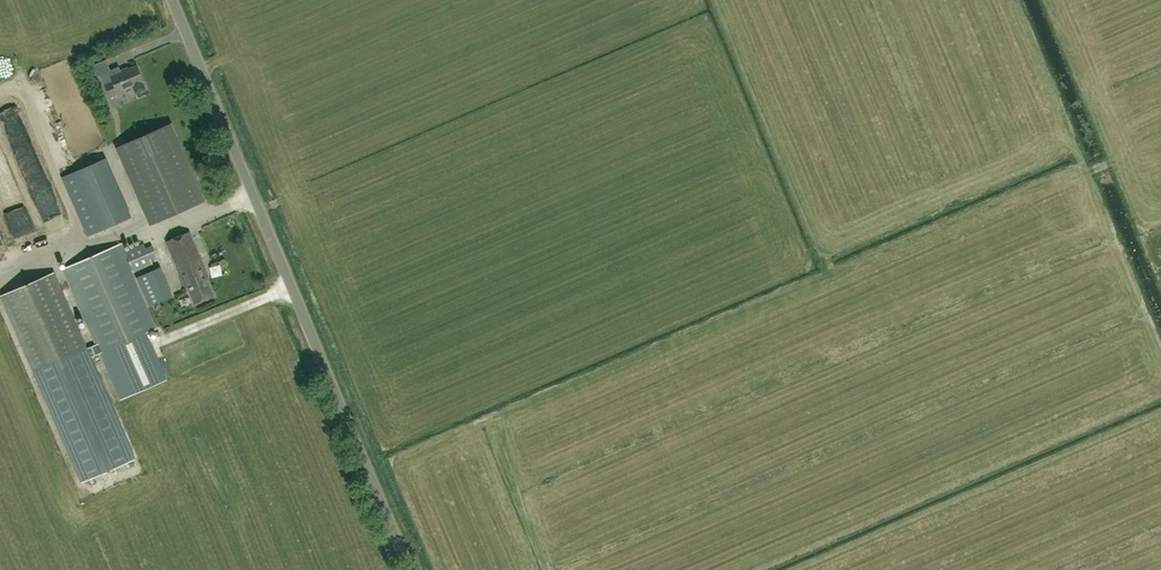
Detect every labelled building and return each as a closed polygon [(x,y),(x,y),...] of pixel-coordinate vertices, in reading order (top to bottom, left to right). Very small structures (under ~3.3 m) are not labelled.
[(118,67),(100,75),(110,97),(125,91),(125,90),(133,86),(136,93),(145,89),(143,82),(136,65),(120,72),(118,67)] [(11,103),(0,107),(0,129),(13,161),(17,159),(42,222),(57,216),(11,103)] [(150,225),(205,200),(171,123),(116,148),(150,225)] [(53,134),(44,136),(49,155),(58,153),(53,134)] [(104,159),(61,177),(88,236),(129,217),(104,159)] [(17,198),(6,163),(0,165),(0,174),(6,193),(0,195),(0,203),(17,198)] [(208,276),(190,231),(166,241),(184,286),(186,285),(193,303),(213,295),(206,277),(208,276)] [(120,244),(63,269),(96,345),(85,349),(52,274),(2,295),(39,379),(89,358),(99,353),(146,333),(156,328),(132,273),(152,264),(154,269),(161,266),(152,245),(146,248),(144,243),(123,252),(120,244)] [(146,333),(99,353),(120,399),(166,379),(146,333)] [(133,460),(89,358),(39,379),(83,482),(133,460)]
